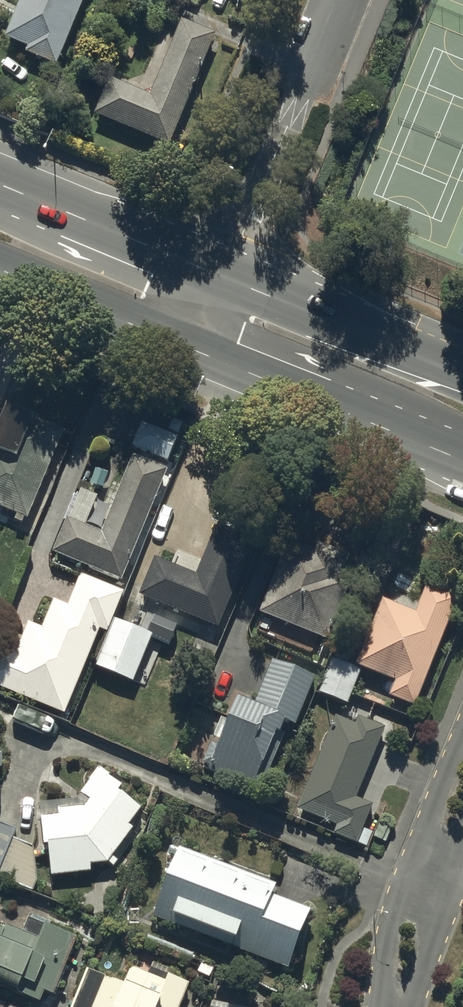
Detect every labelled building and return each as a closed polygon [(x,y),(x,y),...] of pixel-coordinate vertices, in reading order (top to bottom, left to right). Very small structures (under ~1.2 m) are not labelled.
[(57,69),(86,0),(22,0),(5,41),(29,50),(26,56),(57,69)] [(95,117),(170,148),(217,37),(182,23),(151,98),(110,81),(95,117)] [(29,522),(65,435),(7,411),(0,427),(0,511),(29,522)] [(133,450),(168,464),(179,441),(143,426),(133,450)] [(54,557),(123,585),(168,473),(134,459),(103,536),(68,522),(54,557)] [(140,600),(219,632),(255,547),(217,531),(197,579),(156,562),(140,600)] [(289,544),(259,617),(328,645),(360,565),(318,548),(316,555),(289,544)] [(108,636),(125,596),(82,579),(69,609),(55,604),(43,633),(29,627),(17,656),(0,649),(0,650),(0,691),(66,718),(101,633),(108,636)] [(390,701),(416,711),(459,603),(427,590),(416,617),(383,604),(357,670),(396,686),(390,701)] [(148,638),(170,648),(178,629),(156,620),(148,638)] [(97,672),(134,687),(153,642),(116,626),(97,672)] [(295,726),(314,679),(272,661),(251,712),(238,706),(229,723),(219,720),(202,764),(211,767),(209,772),(264,793),(286,734),(281,732),(285,722),(295,726)] [(320,697),(349,707),(362,674),(333,663),(320,697)] [(334,838),(358,848),(374,809),(357,802),(386,732),(359,720),(356,728),(337,720),(299,813),(338,829),(334,838)] [(50,852),(53,880),(92,876),(91,869),(109,868),(134,833),(130,830),(142,814),(119,797),(124,792),(100,774),(78,803),(41,807),(45,852),(50,852)] [(34,895),(39,884),(34,851),(14,843),(18,834),(0,827),(0,881),(34,895)] [(154,922),(289,973),(312,914),(274,900),(278,889),(181,852),(154,922)] [(55,999),(78,942),(29,923),(24,937),(7,930),(5,935),(0,933),(0,991),(40,1006),(42,1006),(46,996),(55,999)] [(190,989),(153,974),(151,979),(133,972),(126,989),(90,975),(77,1006),(183,1006),(190,989)]
